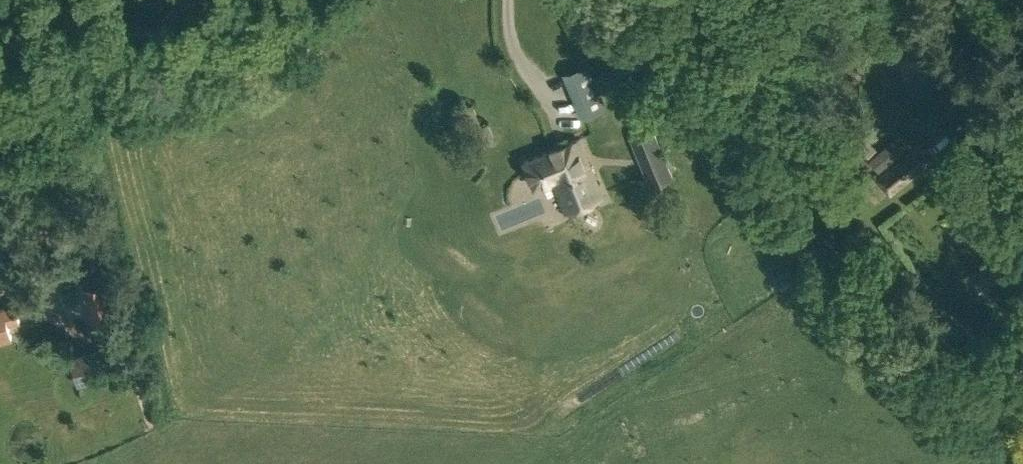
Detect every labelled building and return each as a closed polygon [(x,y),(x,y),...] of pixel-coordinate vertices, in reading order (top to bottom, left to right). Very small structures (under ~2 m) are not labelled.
[(563,73),(574,100),(600,88),(589,62),(587,63),(582,52),(564,59),(568,71),(563,73)] [(574,100),(582,119),(608,108),(600,88),(574,100)] [(630,137),(650,187),(673,177),(653,128),(630,137)] [(551,179),(565,213),(604,197),(579,138),(524,160),(534,186),(551,179)] [(875,177),(891,196),(936,158),(920,139),(875,177)] [(861,148),(869,158),(878,151),(869,141),(861,148)] [(976,284),(984,294),(1002,280),(994,270),(976,284)] [(108,282),(84,289),(91,313),(115,307),(108,282)] [(13,337),(9,323),(20,320),(16,304),(0,308),(0,340),(13,337)] [(71,357),(78,385),(114,376),(107,348),(71,357)] [(116,389),(133,384),(131,376),(113,380),(116,389)]
